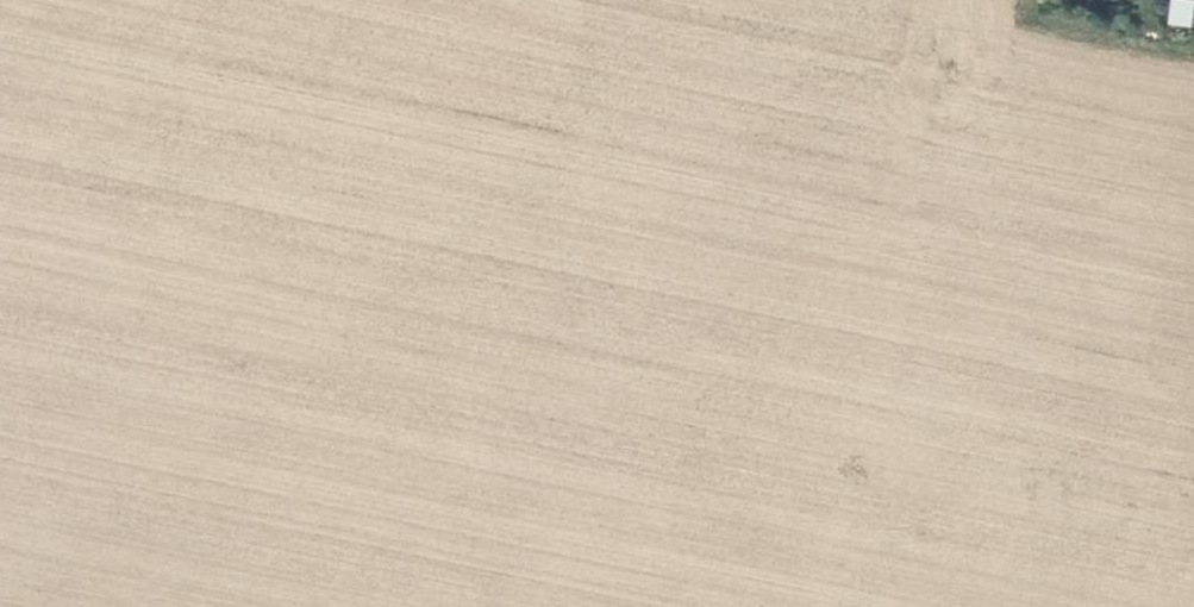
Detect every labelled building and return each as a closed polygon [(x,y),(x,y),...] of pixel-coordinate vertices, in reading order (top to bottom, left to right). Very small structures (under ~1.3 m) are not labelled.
[(1193,0),(1169,0),(1167,25),(1192,27),(1193,0)]
